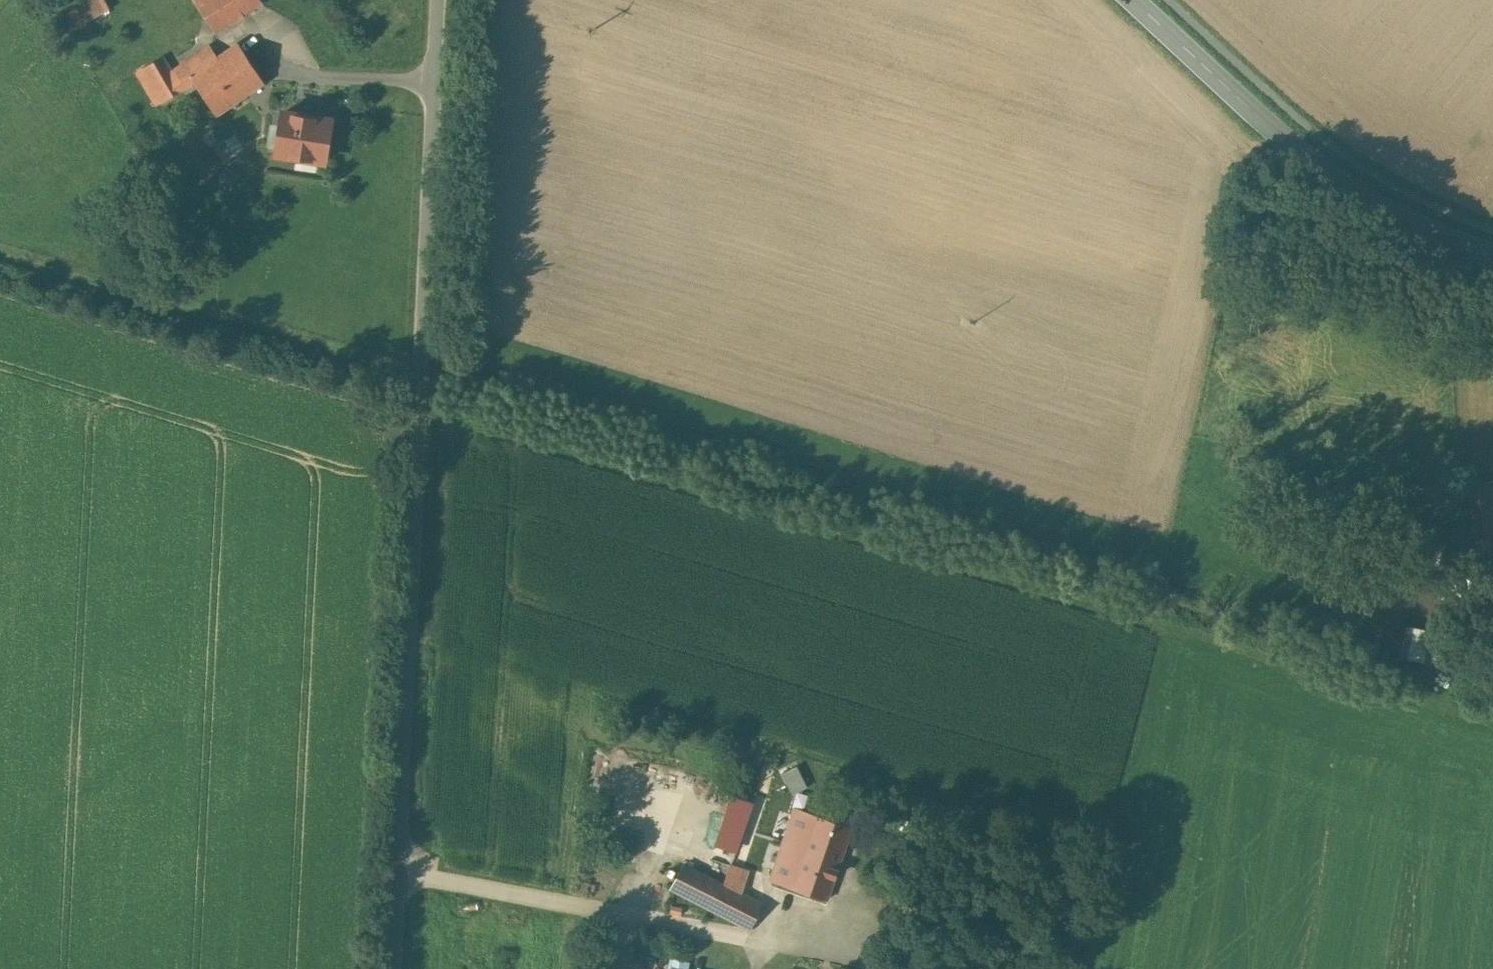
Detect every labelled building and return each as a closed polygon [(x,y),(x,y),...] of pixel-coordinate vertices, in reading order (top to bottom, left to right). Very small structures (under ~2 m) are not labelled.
[(77,9),(83,21),(108,8),(104,0),(95,0),(77,9)] [(195,0),(215,31),(261,1),(260,0),(196,0),(195,0)] [(237,43),(216,58),(208,46),(171,72),(162,56),(144,66),(164,99),(181,89),(193,80),(216,114),(263,82),(237,43)] [(330,119),(283,112),(276,153),(324,161),(330,119)] [(1459,488),(1477,589),(1492,586),(1492,483),(1459,488)] [(1397,655),(1440,666),(1449,633),(1405,622),(1397,655)] [(850,829),(794,811),(772,879),(827,898),(850,829)] [(764,905),(684,863),(671,889),(750,930),(764,905)]
